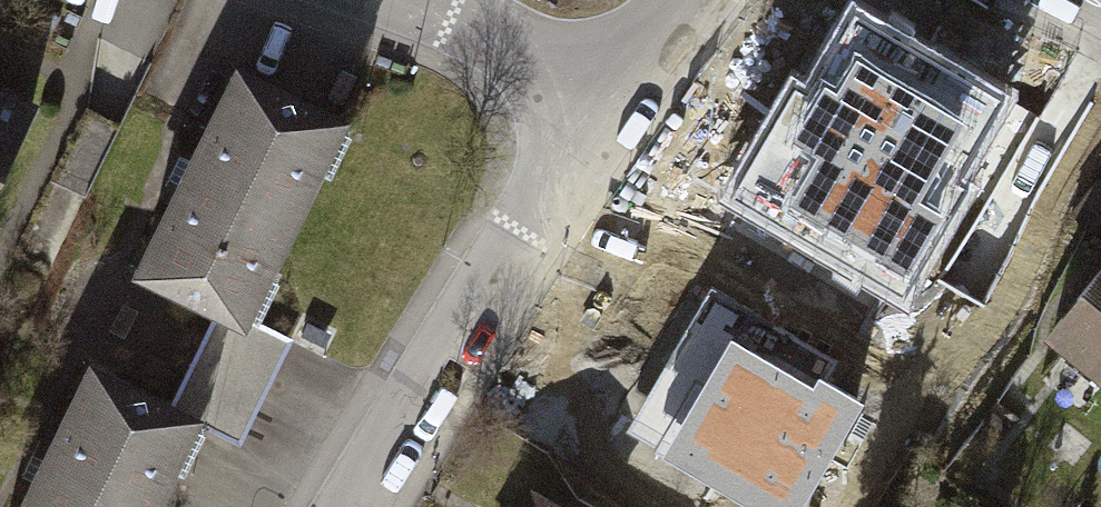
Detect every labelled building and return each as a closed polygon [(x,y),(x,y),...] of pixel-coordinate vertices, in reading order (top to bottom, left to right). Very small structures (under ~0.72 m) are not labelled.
[(906,262),(1003,95),(856,10),(760,176),(906,262)] [(370,144),(250,87),(155,281),(275,339),(370,144)] [(0,91),(0,202),(44,113),(0,91)] [(1019,218),(1071,134),(1019,103),(967,186),(1019,218)] [(1037,352),(1100,404),(1100,274),(1037,352)] [(710,289),(661,371),(686,386),(657,434),(780,506),(789,506),(854,399),(825,382),(836,363),(710,289)] [(102,383),(40,506),(184,506),(217,440),(102,383)]
